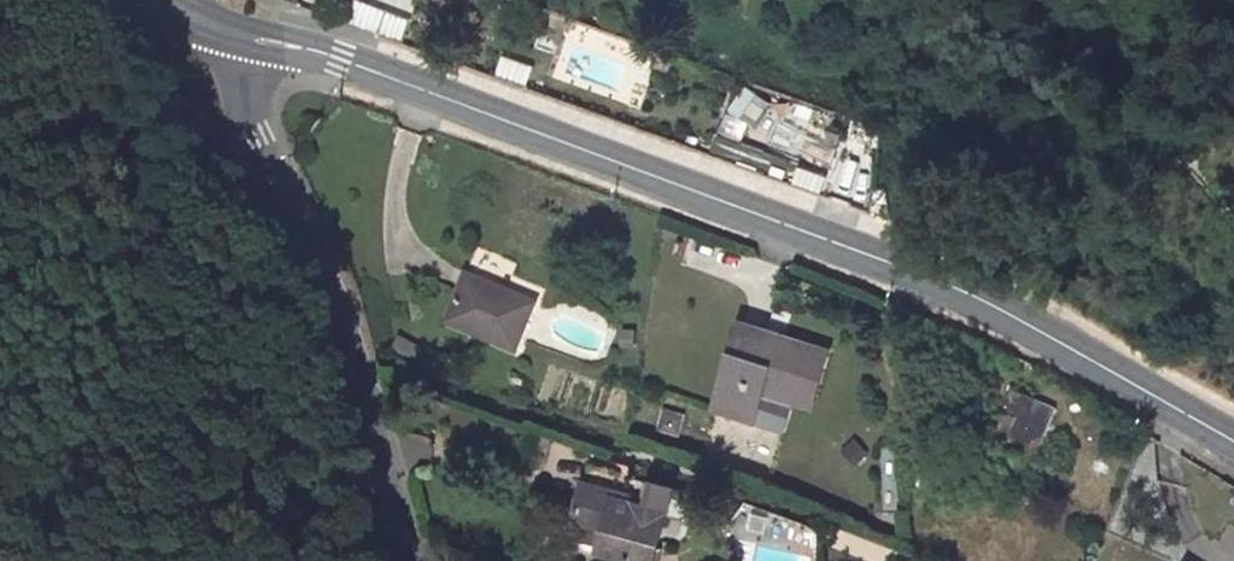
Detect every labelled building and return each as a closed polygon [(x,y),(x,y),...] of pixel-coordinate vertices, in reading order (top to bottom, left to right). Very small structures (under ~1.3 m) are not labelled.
[(502,56),(496,75),(528,84),(534,65),(502,56)] [(739,84),(727,112),(745,119),(757,91),(739,84)] [(802,169),(798,185),(825,191),(829,175),(802,169)] [(537,307),(470,276),(447,324),(515,355),(537,307)] [(824,351),(735,324),(709,409),(749,421),(758,393),(806,408),(824,351)] [(1052,410),(1009,392),(989,438),(1031,457),(1052,410)] [(682,437),(685,414),(664,411),(661,434),(682,437)] [(580,484),(570,525),(604,533),(600,550),(644,560),(655,560),(666,511),(614,499),(616,492),(580,484)] [(899,552),(847,532),(839,554),(858,560),(895,560),(899,552)]
